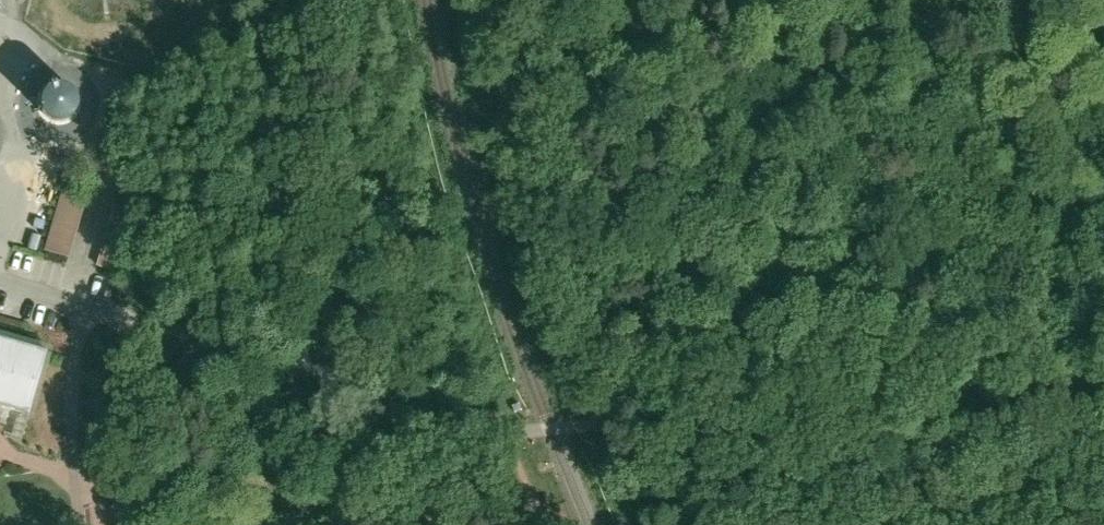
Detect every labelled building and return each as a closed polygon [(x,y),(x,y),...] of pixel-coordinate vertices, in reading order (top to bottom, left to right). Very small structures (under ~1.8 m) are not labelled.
[(10,418),(29,424),(51,348),(0,334),(0,415),(10,418)]
